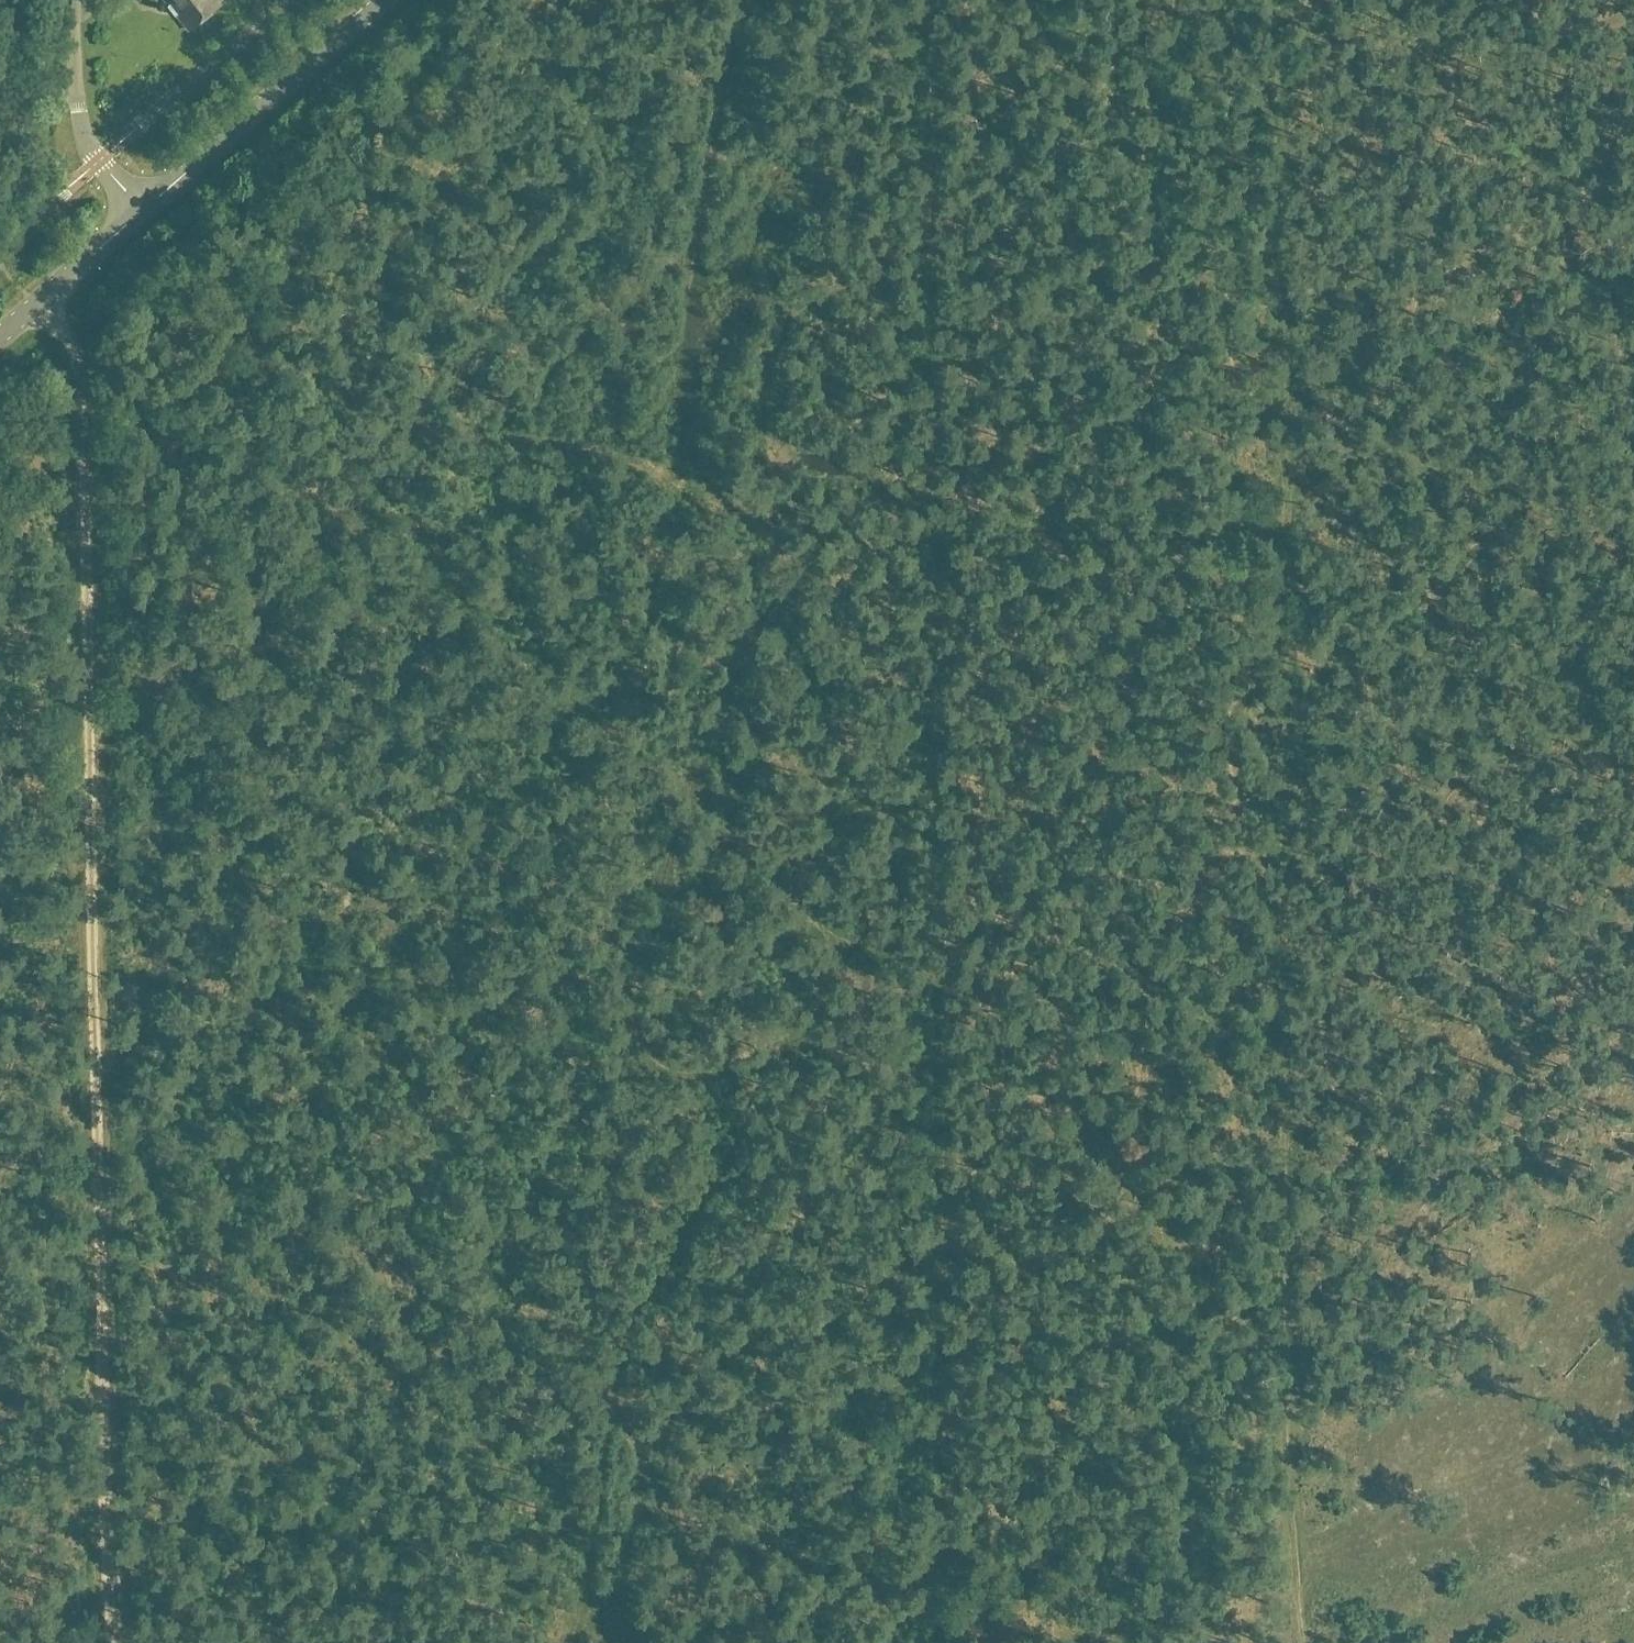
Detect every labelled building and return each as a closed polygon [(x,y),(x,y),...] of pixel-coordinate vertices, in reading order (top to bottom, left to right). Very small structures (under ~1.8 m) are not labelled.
[(189,31),(223,3),(221,0),(164,0),(189,31)]
